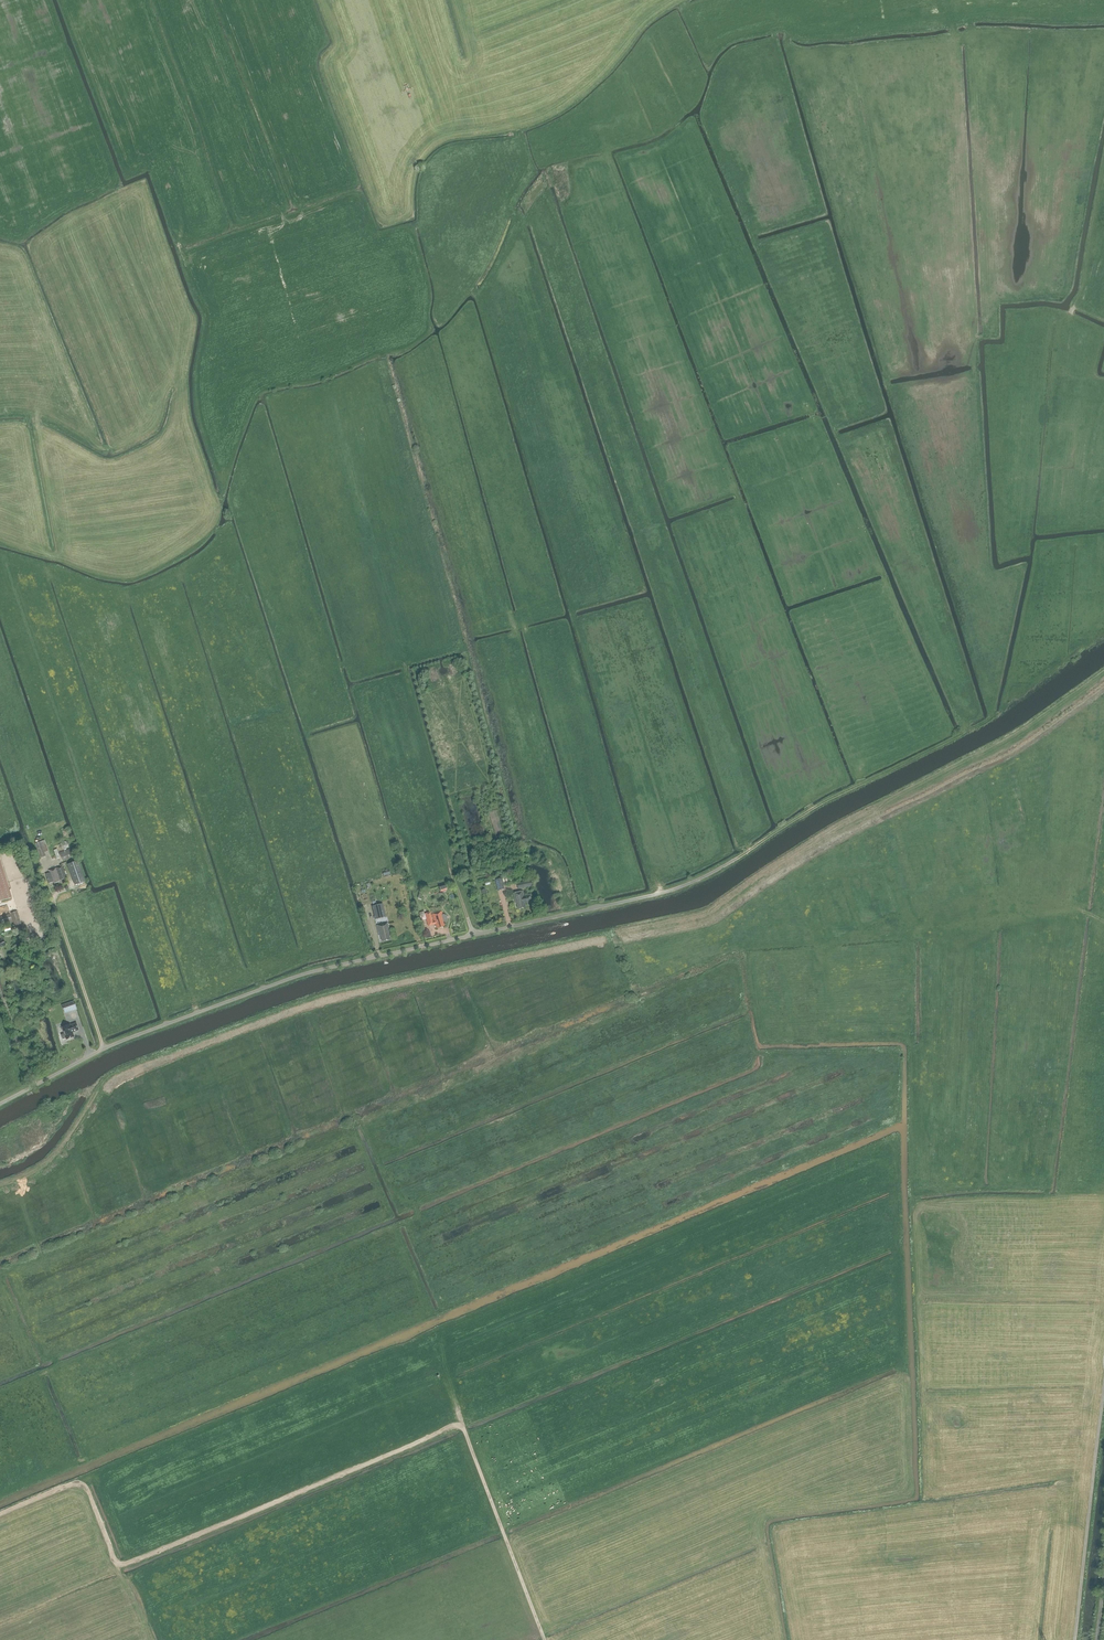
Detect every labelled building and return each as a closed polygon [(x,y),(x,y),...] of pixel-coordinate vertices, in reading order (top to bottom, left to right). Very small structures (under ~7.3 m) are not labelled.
[(67,841),(60,844),(63,850),(69,847),(67,841)] [(46,856),(40,842),(35,844),(41,858),(46,856)] [(70,849),(60,853),(63,861),(73,857),(70,849)] [(12,898),(0,860),(0,901),(12,898)] [(67,864),(75,885),(85,881),(78,861),(67,864)] [(59,880),(66,878),(62,866),(49,870),(50,872),(46,874),(49,883),(54,881),(55,883),(59,881),(59,880)] [(384,878),(391,876),(389,868),(382,870),(384,878)] [(497,890),(504,889),(502,878),(495,880),(497,890)] [(513,893),(516,904),(517,904),(518,909),(526,907),(525,902),(532,901),(530,895),(523,897),(522,891),(513,893)] [(384,917),(381,904),(372,906),(375,919),(384,917)] [(11,913),(17,932),(23,930),(17,911),(11,913)] [(425,914),(428,924),(428,926),(436,924),(437,928),(445,926),(444,923),(446,922),(447,920),(447,918),(447,917),(445,915),(443,915),(442,915),(441,911),(432,914),(434,922),(433,922),(430,912),(425,914)] [(13,921),(10,912),(0,916),(0,925),(13,921)] [(377,926),(379,935),(380,935),(381,941),(390,939),(389,936),(391,935),(388,923),(377,926)] [(426,939),(432,937),(430,929),(424,930),(426,939)] [(74,1002),(64,1006),(65,1011),(76,1007),(74,1002)] [(70,1025),(62,1027),(64,1034),(61,1035),(63,1039),(66,1038),(66,1039),(74,1037),(72,1032),(74,1031),(74,1032),(79,1030),(76,1023),(70,1026),(70,1025)]
